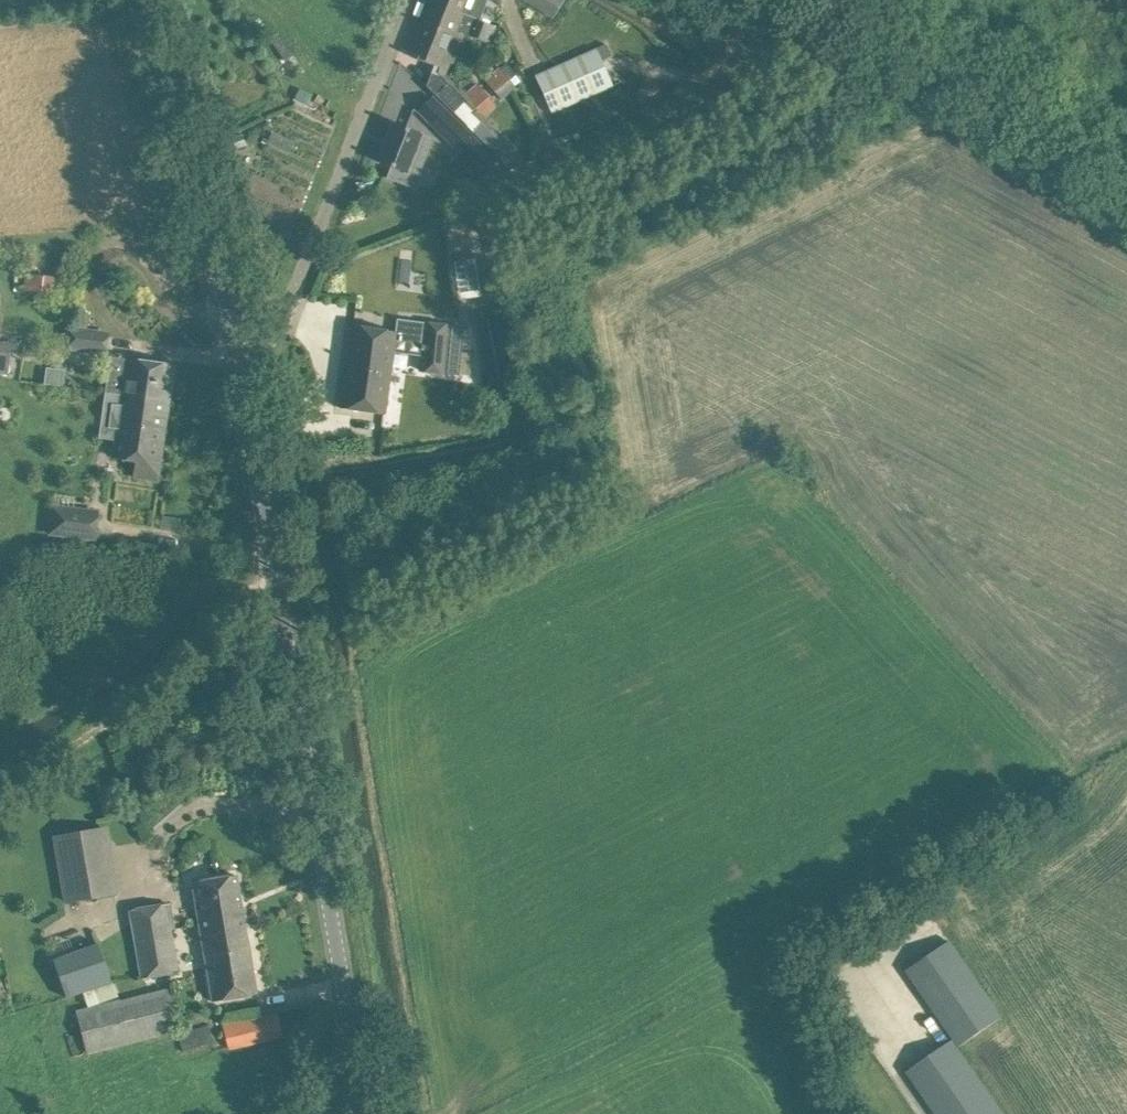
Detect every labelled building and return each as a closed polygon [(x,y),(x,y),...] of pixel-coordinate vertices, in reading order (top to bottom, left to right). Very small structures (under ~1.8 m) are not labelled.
[(430,2),(473,19),(476,20),(484,0),(431,0),(430,2)] [(554,16),(564,0),(526,0),(554,16)] [(467,36),(473,19),(430,2),(409,54),(417,57),(416,59),(433,66),(440,68),(444,57),(447,58),(453,60),(457,49),(463,35),(467,36)] [(473,19),(467,36),(474,39),(487,44),(493,27),(480,22),(476,20),(473,19)] [(606,45),(535,77),(551,113),(612,86),(601,62),(611,57),(606,45)] [(506,62),(484,80),(499,98),(521,80),(506,62)] [(419,112),(481,174),(495,160),(433,98),(419,112)] [(472,107),(459,120),(498,159),(499,160),(512,147),(472,107)] [(377,161),(392,167),(388,177),(413,187),(431,139),(392,123),(377,161)] [(33,290),(51,290),(51,275),(33,275),(33,290)] [(459,374),(462,326),(422,322),(419,370),(459,374)] [(395,333),(373,330),(351,327),(341,407),(384,413),(395,333)] [(106,342),(69,337),(67,357),(103,361),(106,342)] [(7,374),(11,342),(0,340),(0,373),(7,374)] [(126,360),(121,396),(168,402),(173,366),(151,363),(126,360)] [(48,366),(47,382),(66,383),(67,367),(48,366)] [(112,458),(136,461),(133,477),(157,480),(168,402),(121,396),(112,458)] [(96,513),(52,508),(49,534),(93,539),(96,513)] [(105,828),(54,837),(58,856),(108,847),(105,831),(105,828)] [(192,882),(198,917),(214,914),(217,931),(244,926),(236,875),(192,882)] [(140,979),(176,973),(164,906),(129,912),(140,979)] [(217,931),(214,914),(198,917),(212,1001),(256,994),(244,926),(217,931)] [(1002,1017),(961,956),(949,940),(907,969),(960,1046),(1002,1017)] [(180,1029),(170,986),(76,1009),(87,1053),(180,1029)] [(222,1024),(228,1048),(281,1034),(276,1011),(222,1024)] [(951,1041),(909,1070),(939,1113),(1002,1113),(951,1041)]
